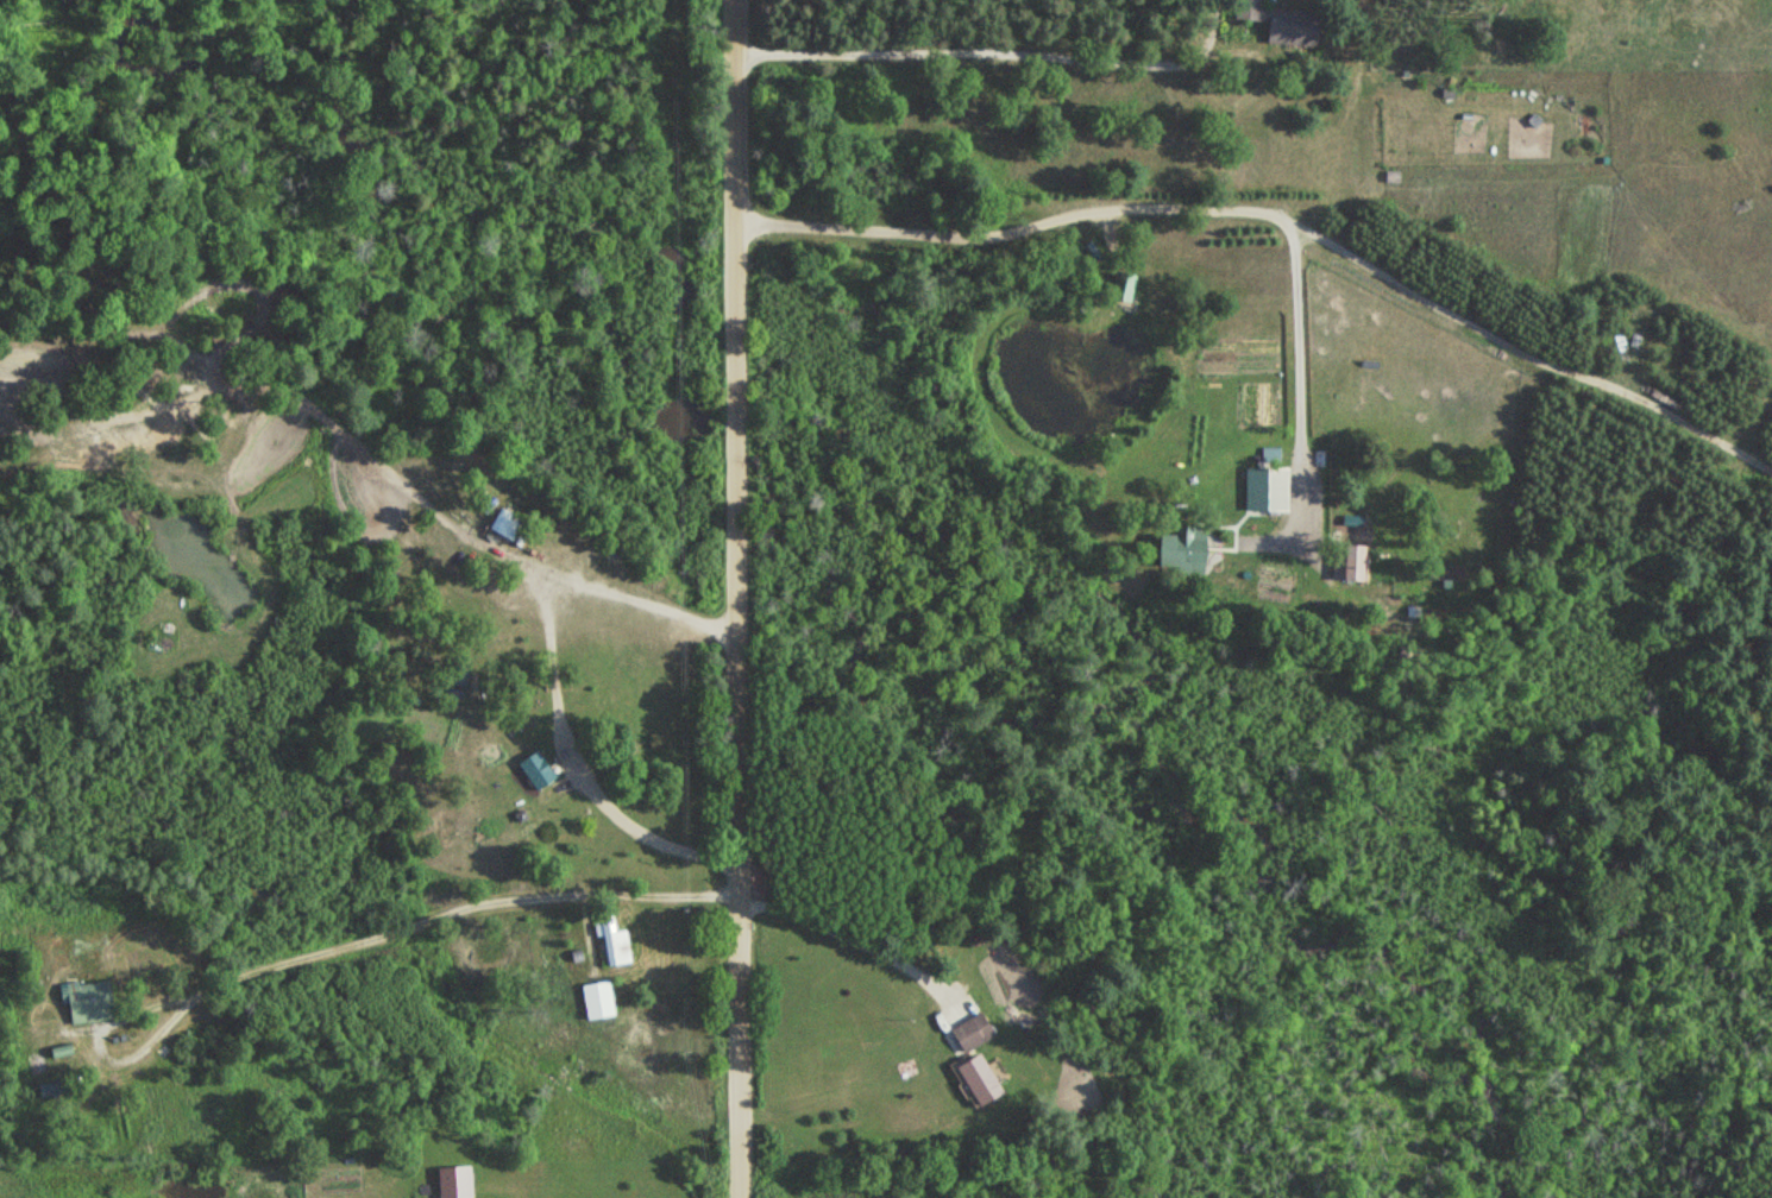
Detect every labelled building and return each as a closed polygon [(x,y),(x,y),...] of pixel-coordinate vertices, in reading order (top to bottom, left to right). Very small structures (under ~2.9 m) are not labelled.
[(1261,10),(1261,4),(1253,4),(1252,13),(1266,14),(1265,43),(1316,45),(1318,12),(1261,10)] [(1134,276),(1116,273),(1112,301),(1130,304),(1134,276)] [(1256,507),(1267,507),(1267,490),(1256,490),(1256,507)] [(524,520),(497,509),(488,531),(515,542),(524,520)] [(1171,534),(1152,532),(1149,571),(1197,574),(1200,529),(1171,527),(1171,534)] [(1361,582),(1361,546),(1334,546),(1334,582),(1361,582)] [(555,776),(537,748),(514,764),(533,792),(555,776)] [(627,930),(614,931),(613,917),(602,917),(604,964),(629,964),(627,930)] [(67,1024),(110,1020),(107,983),(64,987),(67,1024)] [(612,1018),(607,983),(578,986),(582,1021),(612,1018)] [(946,1030),(959,1055),(992,1037),(979,1013),(946,1030)] [(952,1066),(974,1106),(998,1093),(977,1053),(952,1066)]
